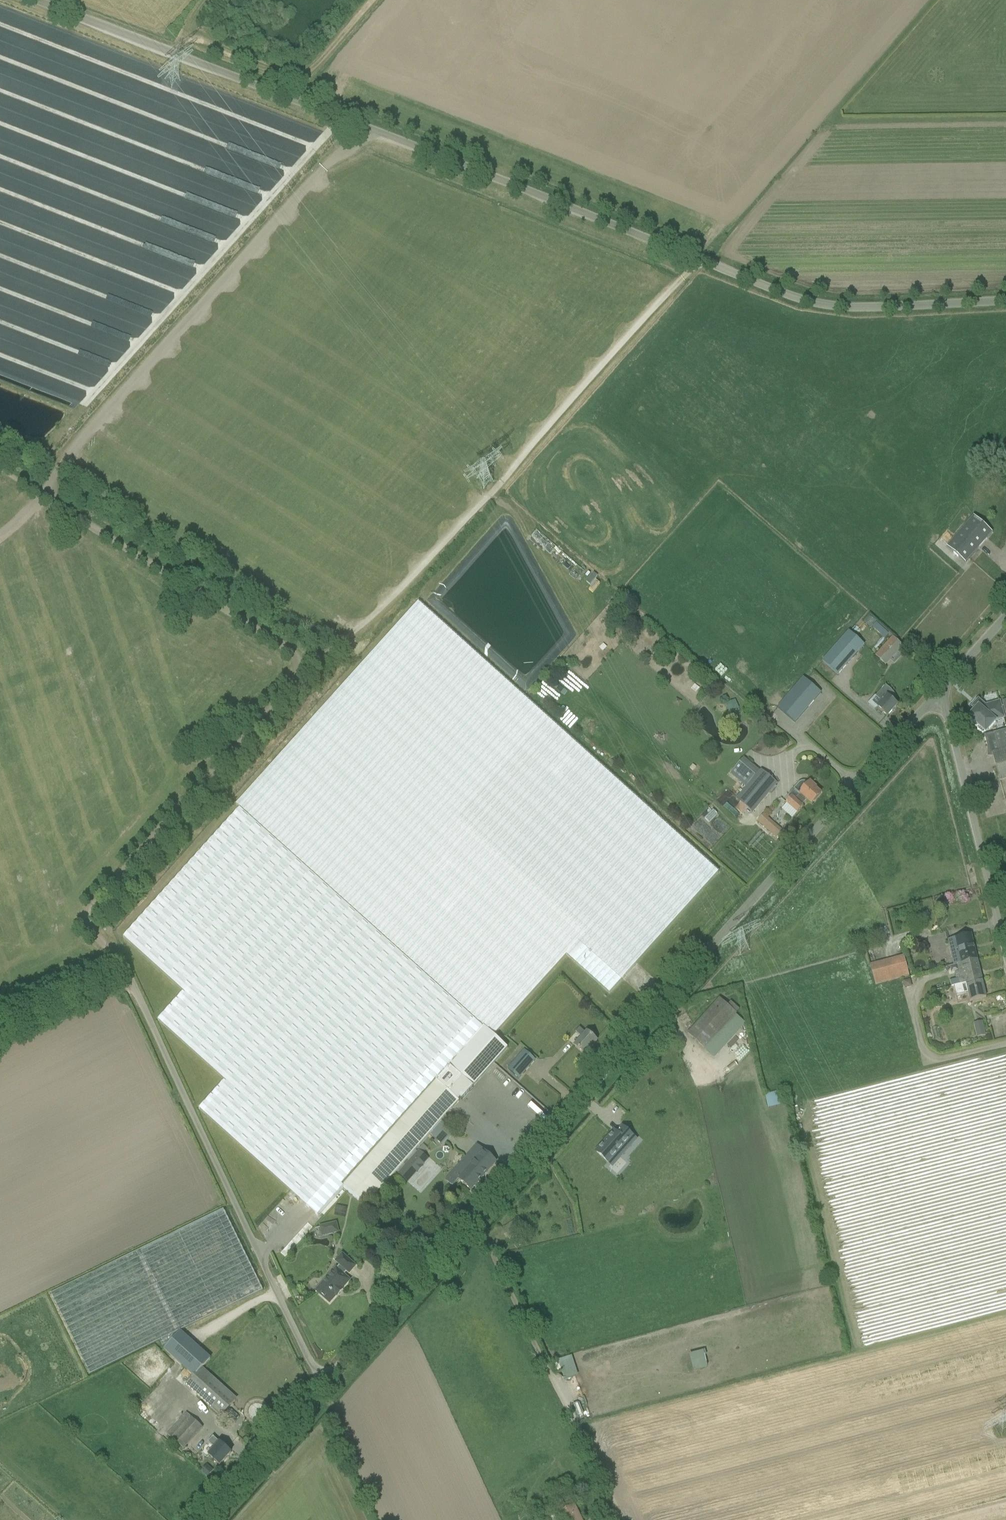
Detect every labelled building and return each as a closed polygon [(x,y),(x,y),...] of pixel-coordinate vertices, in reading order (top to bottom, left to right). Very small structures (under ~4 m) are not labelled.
[(973,518),(946,548),(964,565),(992,534),(973,518)] [(343,1187),(436,1082),(484,1028),(493,1037),(567,956),(609,994),(622,981),(637,964),(718,873),(711,866),(547,718),(418,603),(265,773),(236,805),(240,808),(124,938),(184,992),(158,1021),(225,1081),(200,1110),(318,1216),(335,1195),(343,1187)] [(849,632),(823,662),(838,675),(864,645),(849,632)] [(893,639),(877,657),(885,664),(893,655),(894,656),(902,647),(893,639)] [(783,713),(795,723),(821,693),(804,678),(784,701),(789,705),(783,713)] [(700,689),(695,684),(691,689),(696,693),(700,689)] [(877,707),(887,717),(897,706),(893,701),(894,700),(895,697),(895,695),(894,693),(886,686),(876,697),(881,702),(877,707)] [(735,700),(726,704),(729,713),(739,709),(735,700)] [(1000,703),(985,706),(978,700),(970,708),(974,712),(969,718),(981,729),(978,731),(983,735),(988,729),(990,730),(998,722),(1004,720),(1000,703)] [(984,736),(987,747),(988,758),(993,758),(1000,782),(1005,780),(1005,730),(984,736)] [(753,814),(778,784),(761,770),(760,771),(744,758),(730,774),(737,780),(728,791),(737,798),(736,799),(753,814)] [(810,782),(808,784),(806,783),(804,782),(802,782),(800,783),(798,784),(788,795),(791,798),(786,803),(798,813),(803,807),(802,806),(807,801),(812,804),(821,794),(815,789),(816,788),(810,782)] [(765,813),(758,820),(776,838),(783,831),(765,813)] [(977,960),(971,935),(946,940),(953,966),(977,960)] [(870,965),(876,985),(909,976),(904,956),(870,965)] [(980,974),(977,960),(953,966),(953,967),(957,966),(959,972),(955,973),(956,979),(980,974)] [(970,1001),(986,998),(980,974),(956,979),(958,986),(966,984),(970,1001)] [(910,979),(903,981),(905,989),(912,987),(910,979)] [(937,994),(929,995),(931,1003),(939,1002),(937,994)] [(736,1015),(737,1014),(720,999),(688,1034),(705,1050),(736,1015)] [(585,1056),(598,1041),(581,1026),(568,1040),(585,1056)] [(366,1207),(447,1117),(435,1107),(441,1101),(452,1111),(459,1102),(458,1101),(461,1099),(462,1100),(473,1088),(507,1048),(493,1037),(484,1028),(436,1082),(343,1187),(348,1192),(366,1207)] [(984,1028),(976,1030),(978,1037),(985,1035),(984,1028)] [(523,1052),(507,1070),(518,1080),(534,1062),(523,1052)] [(597,1152),(609,1163),(617,1153),(621,1157),(636,1140),(623,1128),(617,1134),(615,1132),(597,1152)] [(442,1143),(448,1135),(440,1129),(434,1137),(442,1143)] [(458,1179),(471,1191),(496,1162),(476,1145),(455,1168),(462,1174),(458,1179)] [(408,1183),(429,1159),(419,1150),(398,1174),(408,1183)] [(164,1350),(181,1332),(181,1331),(263,1291),(224,1210),(51,1294),(90,1375),(160,1341),(164,1350)] [(337,1223),(320,1227),(322,1237),(340,1233),(337,1223)] [(336,1268),(316,1291),(330,1303),(336,1296),(337,1297),(343,1290),(342,1289),(350,1280),(344,1275),(347,1271),(349,1273),(355,1266),(343,1255),(336,1262),(340,1265),(337,1269),(336,1268)] [(194,1377),(201,1369),(211,1359),(181,1332),(164,1350),(194,1377)] [(705,1356),(704,1351),(689,1354),(693,1370),(708,1367),(705,1356)] [(558,1360),(558,1361),(561,1372),(564,1379),(564,1380),(574,1377),(571,1368),(575,1366),(572,1356),(558,1360)] [(194,1377),(187,1384),(222,1416),(236,1400),(201,1369),(194,1377)] [(183,1449),(203,1428),(186,1413),(167,1434),(183,1449)] [(220,1466),(231,1453),(214,1437),(209,1443),(215,1449),(209,1456),(220,1466)] [(208,1477),(213,1471),(210,1468),(206,1468),(202,1472),(208,1477)] [(554,1514),(556,1519),(582,1519),(575,1505),(554,1514)]
